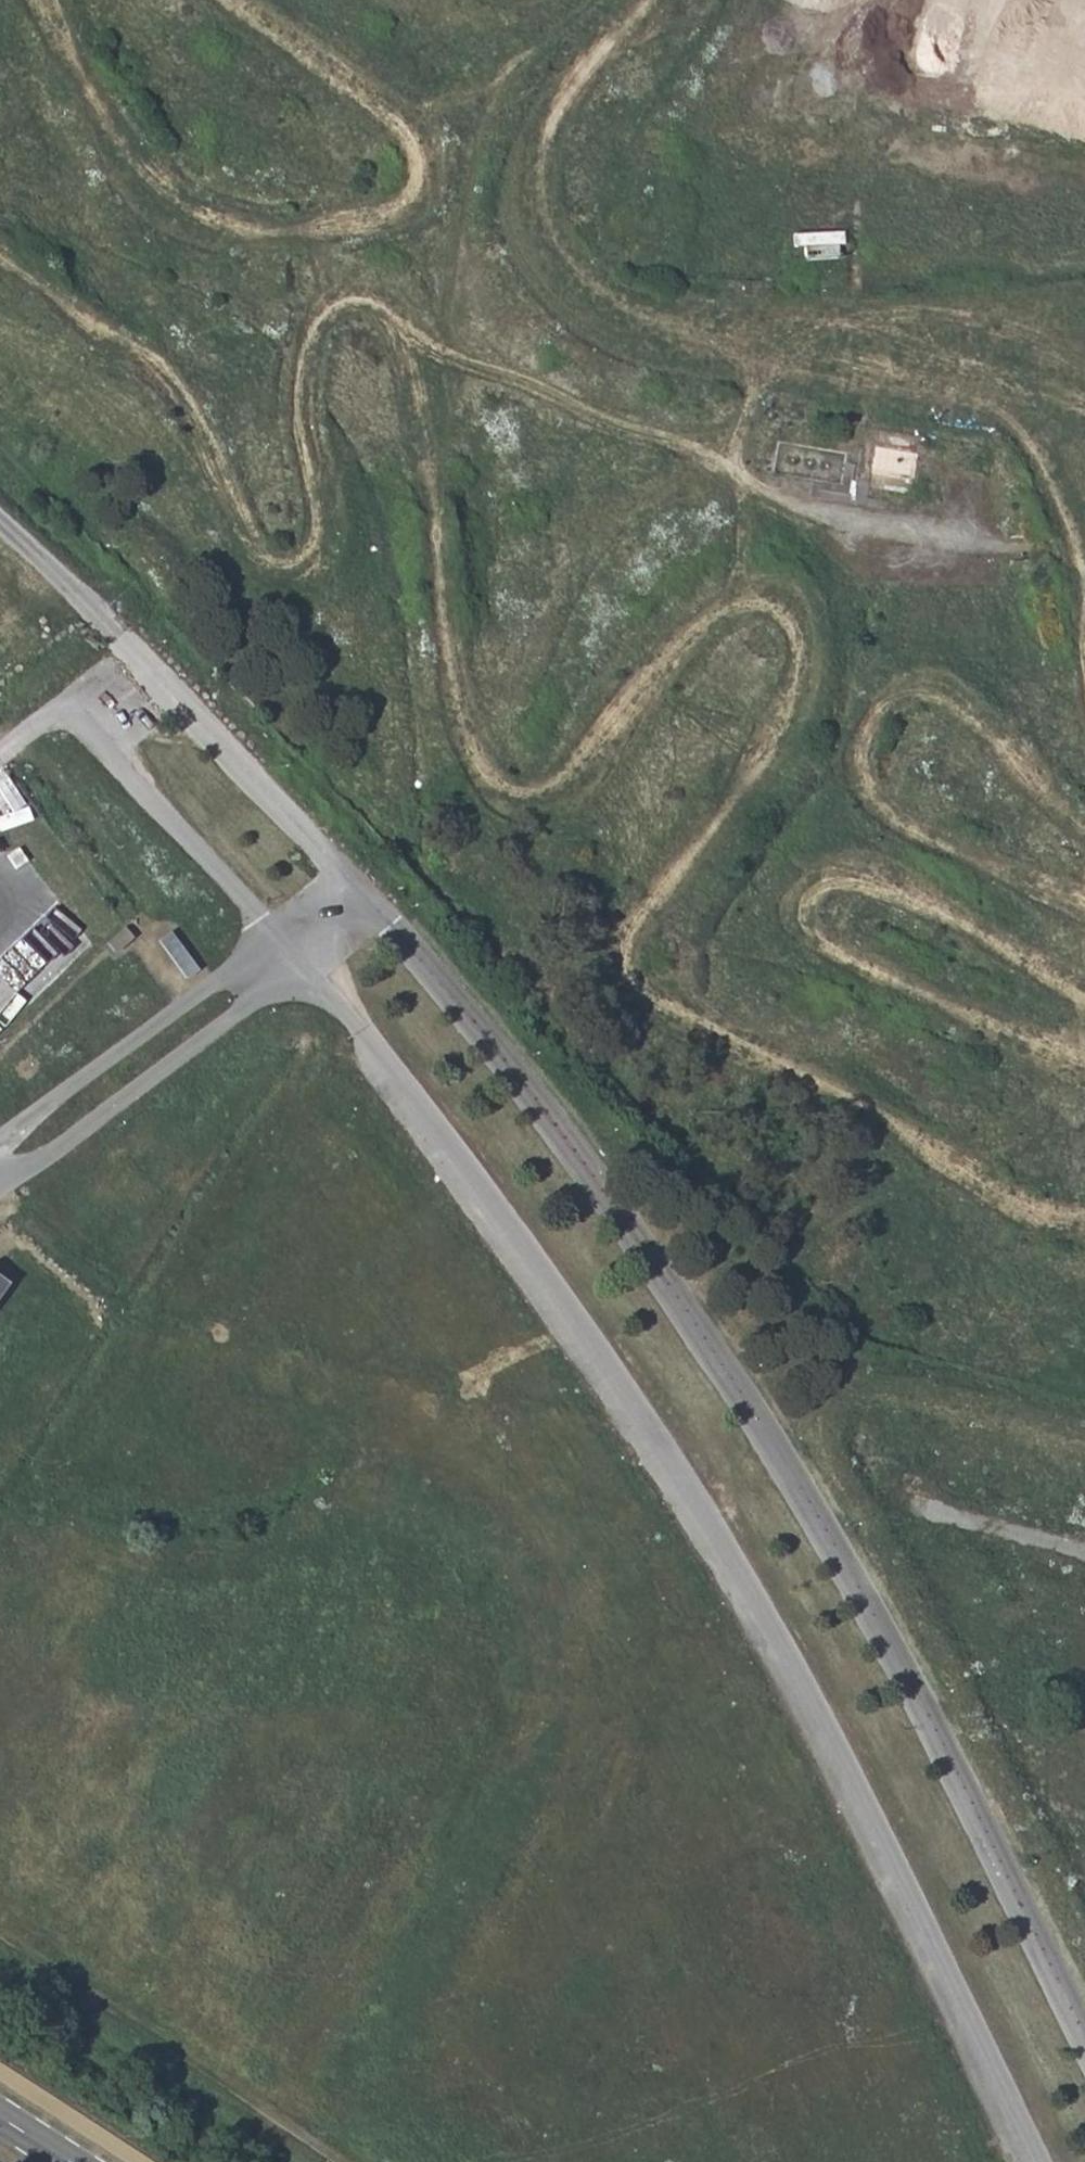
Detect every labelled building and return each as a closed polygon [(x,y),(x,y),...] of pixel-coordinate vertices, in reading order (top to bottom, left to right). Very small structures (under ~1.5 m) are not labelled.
[(895,1),(891,0),(857,0),(846,45),(909,60),(924,0),(895,0),(895,1)] [(794,231),(796,260),(851,255),(848,226),(794,231)] [(920,480),(924,432),(876,429),(872,476),(920,480)] [(768,469),(844,483),(850,450),(774,436),(768,469)] [(145,930),(137,920),(122,932),(130,942),(145,930)]
